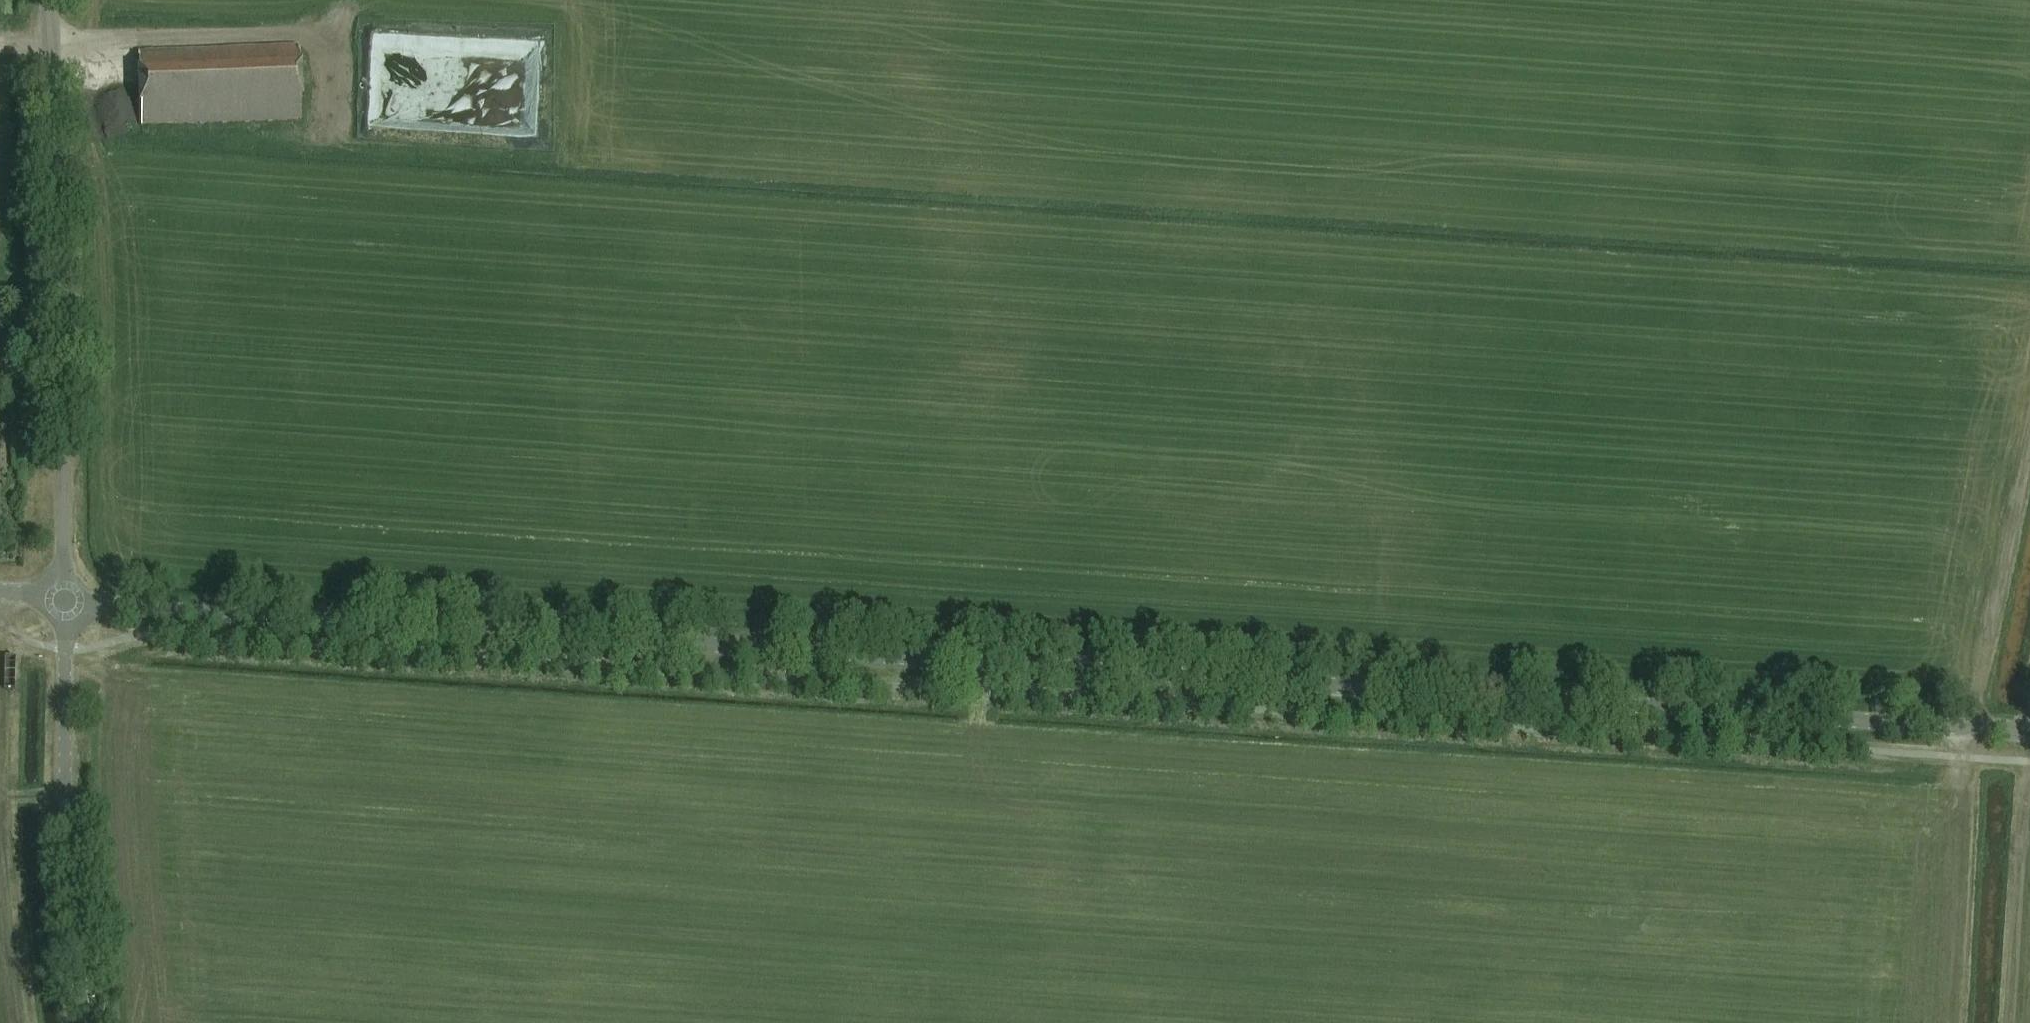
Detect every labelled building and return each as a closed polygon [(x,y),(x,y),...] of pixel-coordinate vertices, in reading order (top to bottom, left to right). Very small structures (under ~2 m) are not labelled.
[(525,128),(541,129),(543,44),(551,44),(551,25),(493,23),(493,38),(434,37),(434,51),(528,53),(525,128)] [(299,51),(140,56),(142,131),(301,126),(299,51)]
